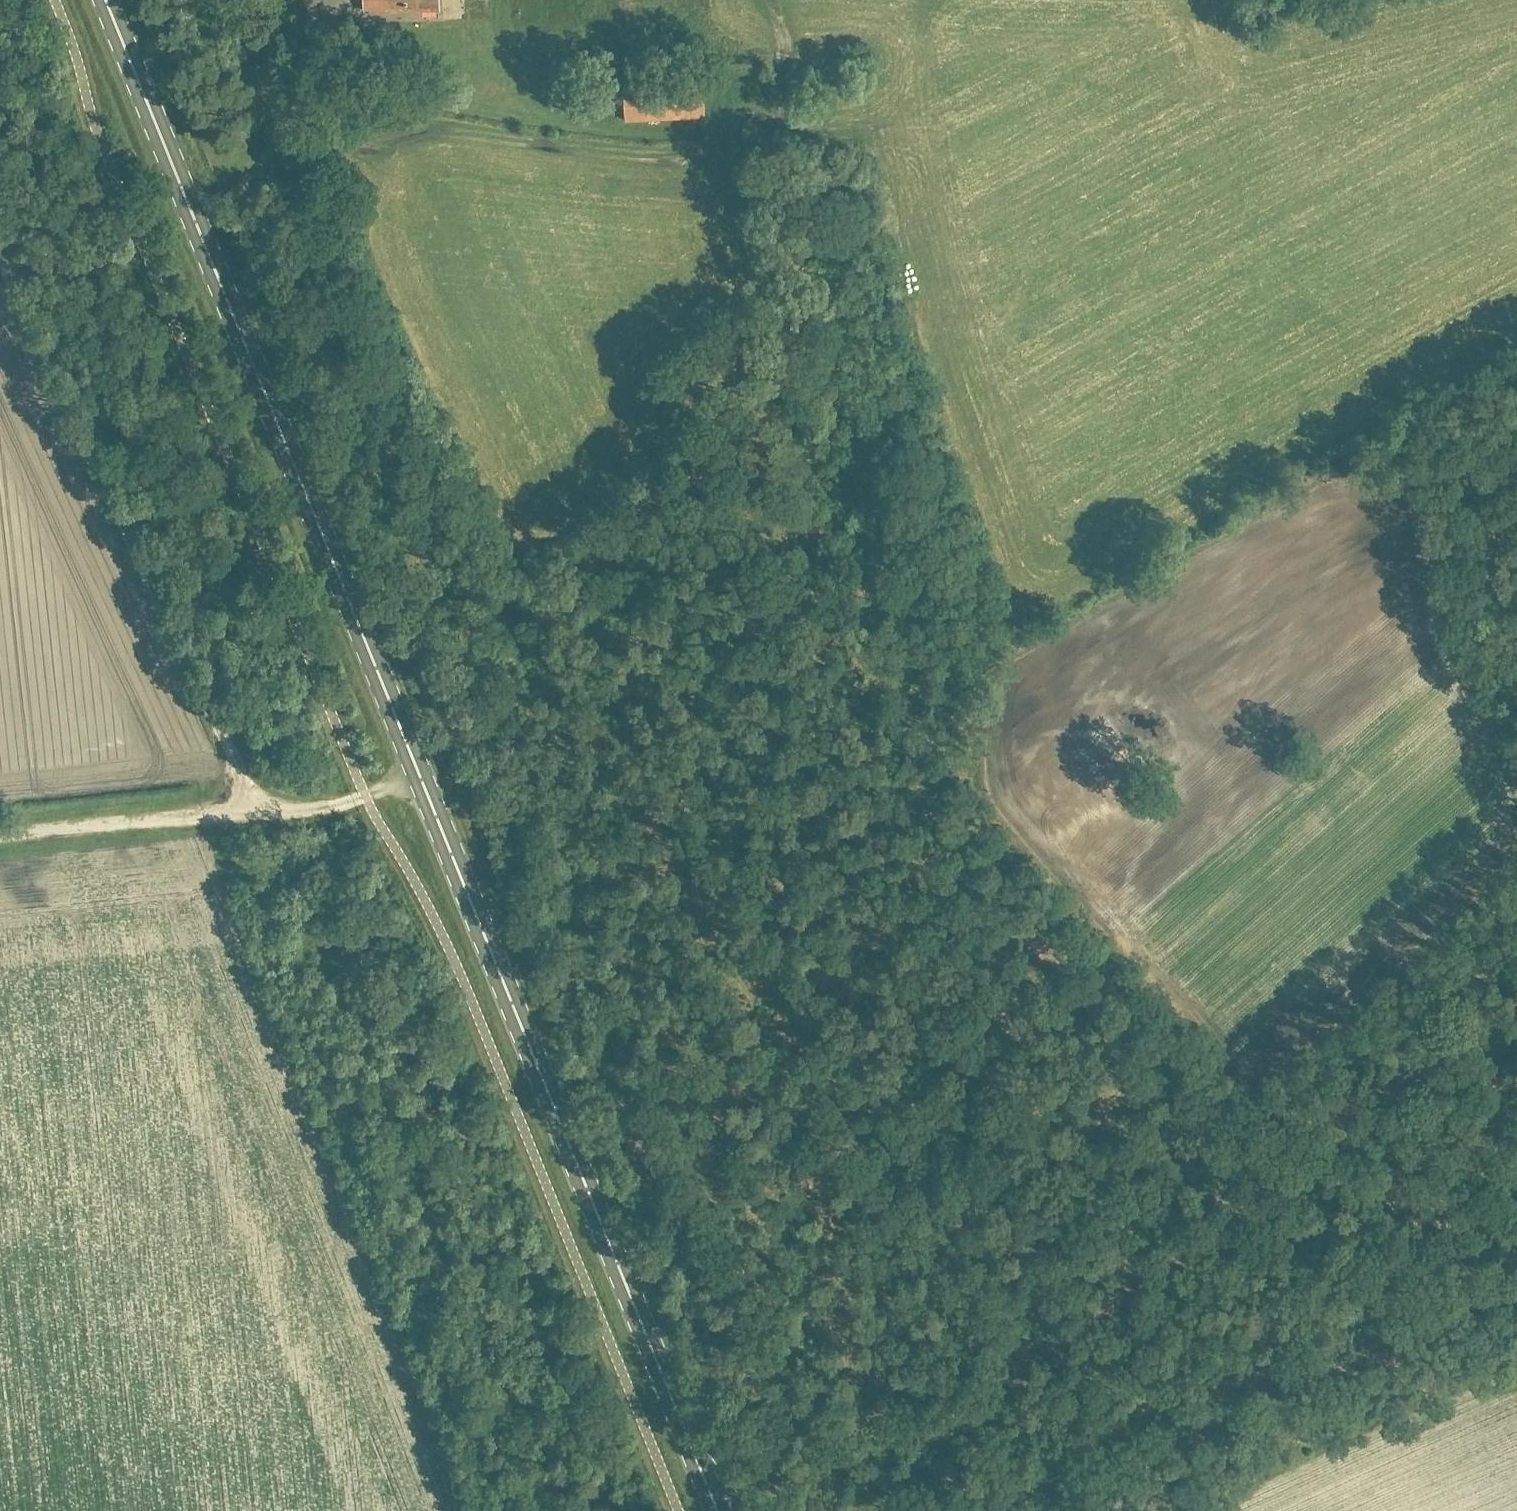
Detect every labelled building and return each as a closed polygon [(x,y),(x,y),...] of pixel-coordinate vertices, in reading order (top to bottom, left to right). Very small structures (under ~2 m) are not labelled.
[(440,10),(440,0),(366,0),(366,11),(440,10)] [(633,121),(712,117),(711,93),(632,97),(633,121)] [(577,106),(577,113),(604,111),(603,104),(577,106)]
